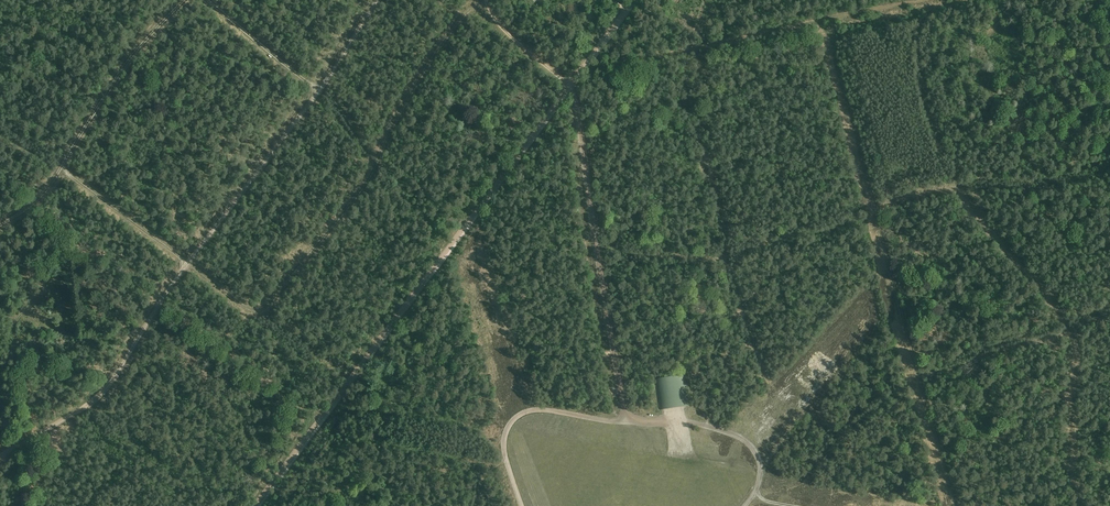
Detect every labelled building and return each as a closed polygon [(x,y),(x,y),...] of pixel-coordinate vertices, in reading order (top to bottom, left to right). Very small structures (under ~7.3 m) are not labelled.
[(685,375),(655,379),(659,410),(690,405),(685,375)]
